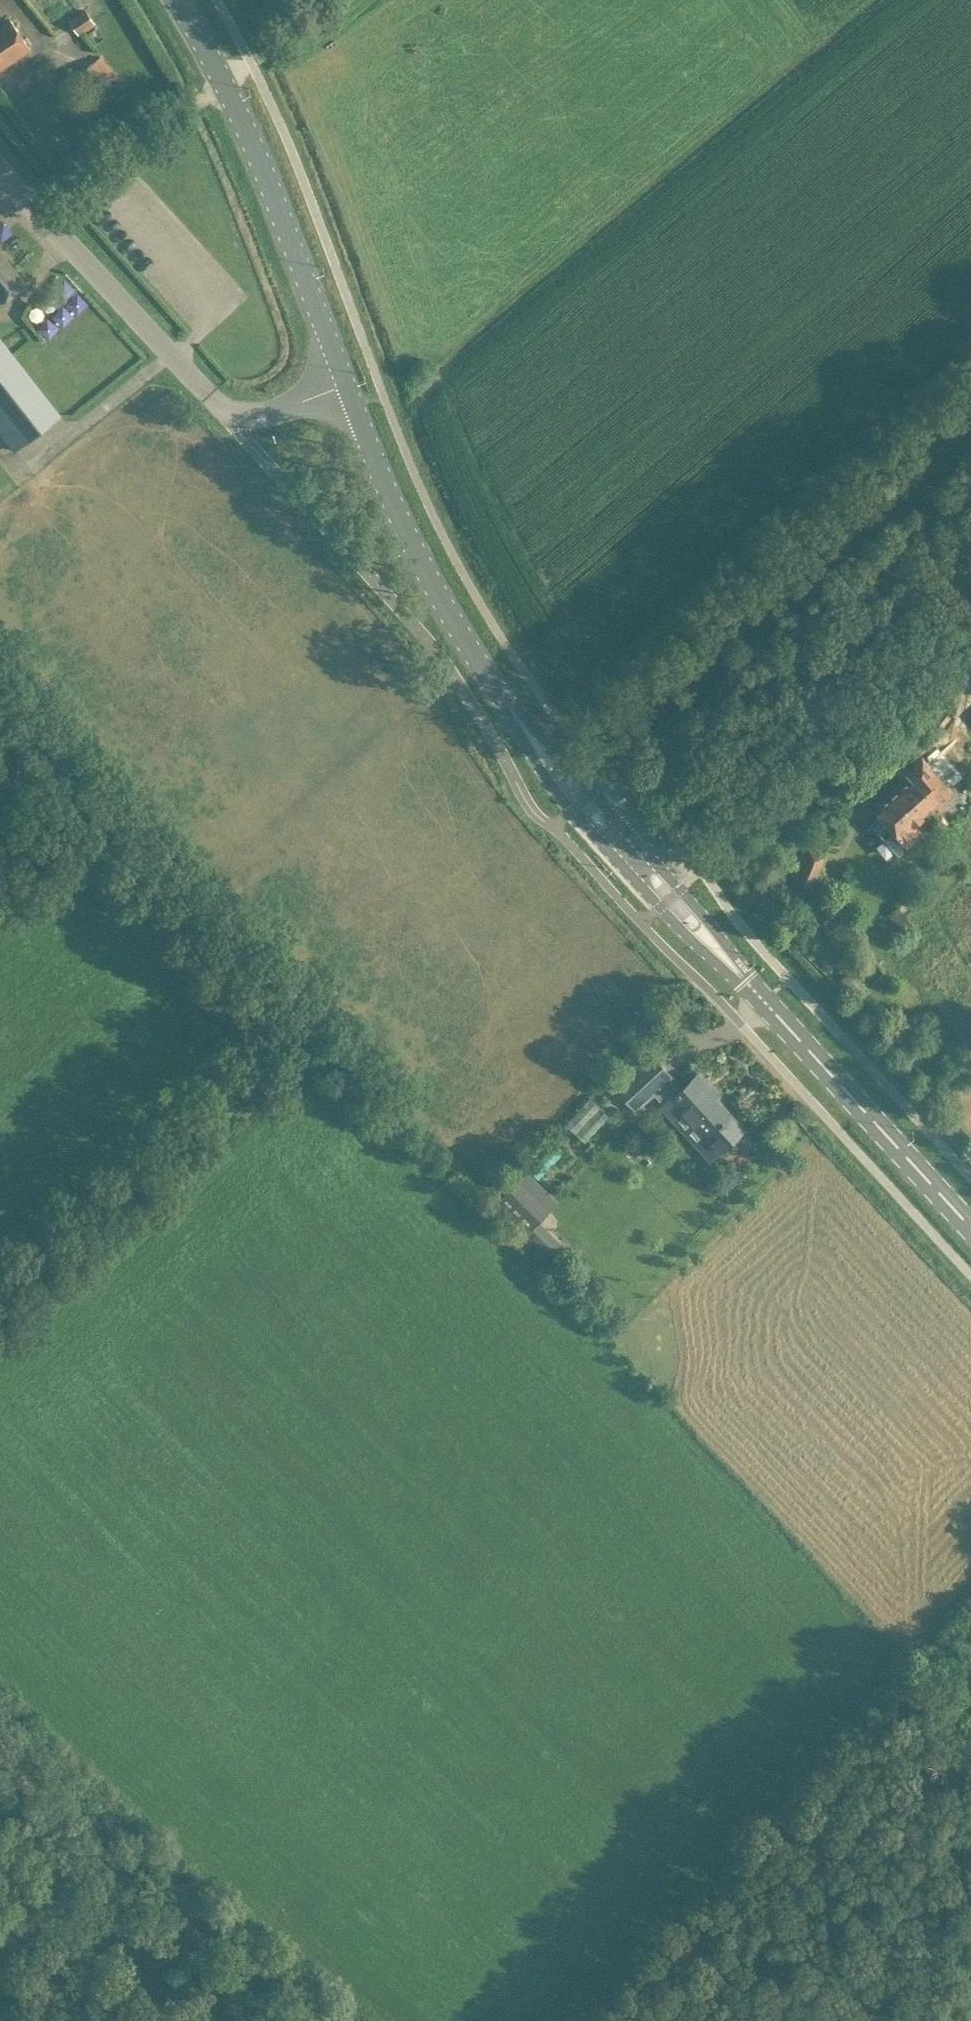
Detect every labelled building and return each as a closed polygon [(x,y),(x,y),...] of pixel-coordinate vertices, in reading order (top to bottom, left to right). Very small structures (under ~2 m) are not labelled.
[(86,10),(71,20),(79,33),(94,23),(86,10)] [(31,48),(11,19),(0,26),(0,69),(31,48)] [(117,75),(101,56),(82,73),(98,91),(117,75)] [(44,427),(60,415),(0,337),(0,429),(16,449),(44,427)] [(912,776),(902,784),(923,809),(949,786),(936,771),(923,756),(907,770),(912,776)] [(902,784),(875,808),(884,819),(875,826),(884,836),(899,853),(908,845),(923,832),(912,820),(923,809),(902,784)] [(906,932),(915,923),(898,904),(889,914),(906,932)] [(744,1128),(730,1113),(708,1089),(711,1086),(699,1073),(680,1090),(669,1078),(672,1076),(652,1053),(637,1067),(618,1085),(638,1107),(654,1093),(665,1105),(670,1100),(682,1113),(686,1110),(708,1134),(695,1145),(708,1160),(744,1128)] [(565,1122),(584,1140),(610,1113),(591,1095),(565,1122)] [(549,1174),(578,1155),(570,1143),(541,1161),(549,1174)] [(540,1218),(549,1209),(518,1178),(494,1202),(524,1233),(518,1239),(544,1265),(565,1247),(540,1218)]
